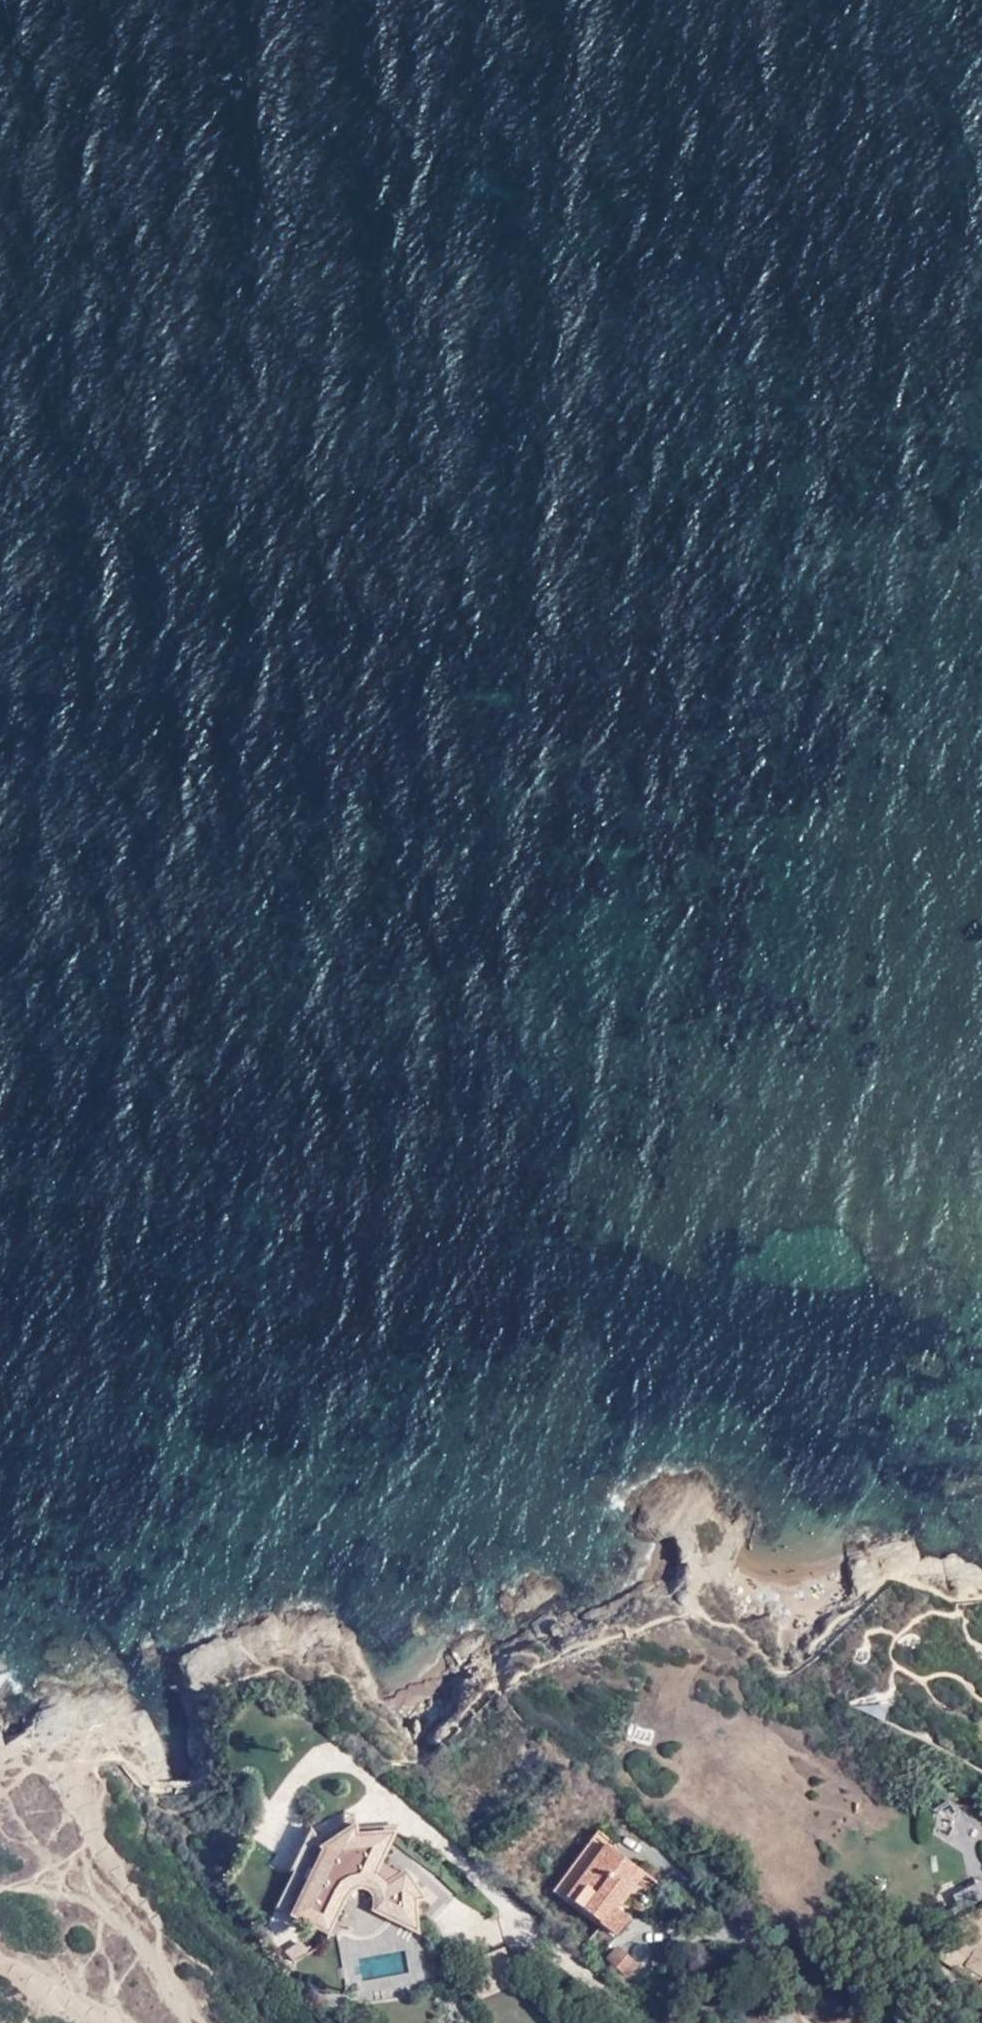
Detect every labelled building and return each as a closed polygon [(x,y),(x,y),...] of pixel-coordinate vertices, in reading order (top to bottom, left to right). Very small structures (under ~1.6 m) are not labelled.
[(275,1903),(292,1912),(328,1930),(350,1889),(356,1886),(365,1885),(372,1888),(378,1899),(374,1910),(419,1932),(417,1899),(426,1898),(390,1847),(396,1832),(357,1833),(357,1820),(323,1842),(312,1829),(278,1897),(275,1903)] [(620,1904),(647,1872),(602,1836),(563,1885),(623,1934),(637,1917),(620,1904)] [(663,1885),(647,1872),(620,1904),(637,1917),(663,1885)] [(964,1889),(967,1903),(981,1900),(981,1884),(964,1889)] [(953,1928),(963,1950),(955,1963),(981,1980),(981,1971),(974,1966),(981,1954),(981,1914),(953,1928)] [(604,1959),(626,1979),(640,1963),(627,1953),(617,1944),(604,1959)]
